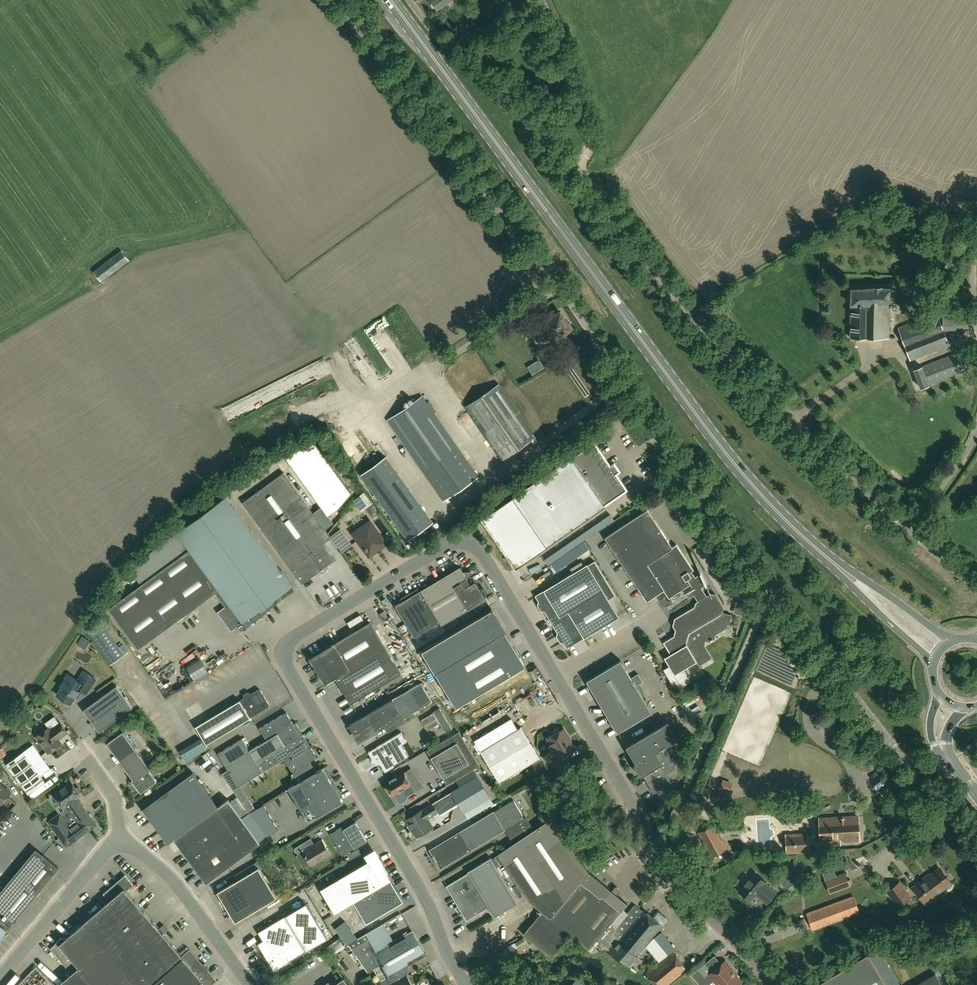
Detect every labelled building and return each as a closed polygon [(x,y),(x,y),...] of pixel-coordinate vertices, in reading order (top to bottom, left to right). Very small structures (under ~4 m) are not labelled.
[(438,9),(452,0),(431,0),(438,9)] [(101,282),(130,260),(122,250),(93,271),(101,282)] [(891,289),(851,289),(850,337),(889,338),(889,310),(891,310),(891,289)] [(943,323),(941,324),(943,330),(968,329),(968,310),(942,311),(943,323)] [(937,312),(899,328),(910,360),(949,345),(943,330),(941,324),(937,312)] [(568,334),(574,329),(570,323),(567,322),(561,313),(544,323),(546,326),(541,330),(534,320),(527,325),(538,341),(550,333),(555,339),(565,333),(568,334)] [(960,351),(914,370),(920,387),(967,369),(960,351)] [(499,383),(465,406),(502,460),(535,437),(499,383)] [(422,395),(387,420),(443,501),(479,476),(422,395)] [(337,509),(352,493),(314,441),(295,450),(286,457),(328,515),(337,509)] [(516,568),(572,530),(605,507),(605,506),(627,490),(595,443),(572,459),(572,458),(513,498),(482,519),(516,568)] [(302,584),(336,560),(324,544),(332,538),(285,472),(244,502),(302,584)] [(353,500),(361,511),(372,503),(364,492),(353,500)] [(210,584),(226,606),(219,611),(232,630),(238,626),(242,631),(264,616),(272,610),(267,604),(291,587),(227,497),(153,550),(132,572),(142,585),(109,608),(133,640),(210,584)] [(606,538),(642,593),(641,593),(647,601),(655,595),(656,596),(664,590),(669,598),(691,584),(694,589),(688,592),(689,592),(692,591),(694,594),(703,589),(702,588),(706,586),(707,586),(701,573),(700,574),(695,577),(692,572),(694,570),(677,544),(672,548),(648,510),(606,538)] [(369,555),(385,544),(370,523),(354,534),(369,555)] [(551,620),(608,584),(594,561),(588,564),(536,596),(551,620)] [(460,567),(422,590),(396,606),(415,637),(441,622),(443,625),(486,599),(475,582),(471,585),(460,567)] [(619,617),(609,600),(615,595),(608,584),(551,620),(568,648),(619,617)] [(709,595),(707,596),(703,589),(694,594),(698,601),(697,602),(696,607),(677,619),(675,626),(677,630),(676,636),(665,643),(671,654),(665,658),(669,665),(664,669),(677,690),(691,681),(684,669),(697,661),(699,665),(712,657),(704,645),(705,640),(705,641),(710,642),(715,639),(716,635),(727,629),(728,625),(724,624),(723,621),(724,618),(723,618),(721,615),(723,608),(717,598),(709,595)] [(492,609),(422,651),(456,708),(526,666),(492,609)] [(124,654),(101,621),(86,631),(109,664),(124,654)] [(324,685),(334,678),(336,677),(352,703),(401,673),(370,622),(309,660),(314,668),(313,669),(318,677),(319,676),(324,685)] [(200,657),(185,665),(195,680),(209,672),(200,657)] [(652,712),(637,685),(643,681),(638,674),(632,677),(621,660),(587,680),(618,732),(652,712)] [(69,705),(76,695),(80,689),(87,693),(96,679),(85,671),(78,680),(69,674),(64,681),(66,682),(58,695),(63,698),(61,700),(69,705)] [(393,699),(350,725),(359,739),(394,718),(399,727),(407,722),(404,718),(432,701),(421,682),(396,697),(393,699)] [(117,685),(84,710),(100,732),(133,707),(117,685)] [(259,689),(251,694),(248,692),(243,695),(243,699),(196,726),(206,743),(269,706),(269,703),(261,690),(259,689)] [(446,732),(452,729),(439,708),(434,711),(446,732)] [(226,780),(232,777),(300,737),(305,734),(305,733),(300,736),(293,725),(298,722),(298,721),(293,724),(286,712),(260,728),(267,740),(250,750),(243,739),(218,754),(228,770),(221,774),(226,780)] [(433,713),(421,720),(427,730),(439,723),(433,713)] [(45,722),(49,727),(37,736),(49,752),(61,743),(58,739),(68,732),(60,722),(55,715),(45,722)] [(474,740),(499,781),(500,782),(540,758),(522,727),(518,729),(514,722),(511,718),(474,740)] [(662,787),(672,782),(666,773),(674,769),(669,761),(677,756),(672,747),(669,743),(679,738),(674,731),(668,721),(660,726),(659,725),(633,741),(626,746),(654,792),(662,787)] [(560,758),(576,749),(564,729),(549,739),(560,758)] [(107,743),(133,779),(132,780),(141,792),(157,781),(150,771),(151,770),(123,731),(107,743)] [(428,750),(447,784),(479,765),(459,731),(428,750)] [(401,732),(368,751),(372,758),(376,759),(379,764),(381,764),(384,770),(409,756),(402,744),(407,741),(401,732)] [(299,774),(313,766),(310,761),(316,757),(311,748),(313,747),(313,746),(308,749),(300,737),(232,777),(226,780),(233,790),(240,785),(290,756),(298,768),(297,770),(299,774)] [(46,783),(40,775),(50,768),(33,745),(23,752),(7,764),(29,795),(46,783)] [(299,774),(303,780),(316,772),(313,766),(299,774)] [(343,800),(341,797),(323,768),(316,772),(303,780),(289,788),(308,821),(343,800)] [(490,797),(479,777),(474,769),(456,779),(461,788),(452,792),(459,803),(464,812),(490,797)] [(407,796),(408,796),(415,791),(403,771),(385,783),(392,796),(394,795),(398,801),(401,802),(407,799),(407,796)] [(174,839),(218,807),(193,772),(143,809),(168,843),(174,839)] [(71,781),(54,793),(64,807),(66,805),(70,811),(62,817),(60,814),(49,822),(67,846),(96,825),(76,797),(81,794),(80,793),(81,791),(81,789),(80,788),(78,787),(76,788),(71,781)] [(0,783),(0,804),(1,805),(11,793),(0,783)] [(428,818),(438,812),(439,814),(459,803),(452,792),(451,791),(451,792),(433,802),(434,803),(407,819),(417,837),(434,827),(428,818)] [(228,799),(218,807),(174,839),(206,882),(260,843),(228,799)] [(250,799),(244,803),(250,812),(256,809),(250,799)] [(494,811),(505,830),(505,829),(525,817),(514,800),(495,811),(494,811)] [(264,804),(250,812),(267,836),(278,829),(267,811),(264,804)] [(505,830),(494,811),(429,849),(441,868),(505,830)] [(551,814),(496,849),(497,850),(529,898),(541,906),(521,931),(551,953),(569,931),(587,946),(628,899),(587,867),(551,814)] [(819,819),(820,843),(859,841),(857,817),(819,819)] [(343,855),(367,841),(356,822),(343,830),(343,828),(340,828),(330,834),(343,855)] [(732,846),(727,823),(710,826),(715,849),(732,846)] [(808,832),(785,834),(786,853),(809,852),(808,832)] [(308,848),(305,842),(294,848),(298,854),(303,852),(311,866),(330,854),(322,840),(308,848)] [(36,849),(19,869),(42,888),(59,868),(44,855),(36,849)] [(354,902),(366,924),(403,903),(391,881),(386,872),(386,873),(376,856),(321,889),(335,913),(354,902)] [(469,872),(446,886),(458,905),(457,906),(459,910),(460,910),(466,920),(489,907),(494,916),(518,902),(491,857),(468,871),(469,872)] [(822,871),(825,880),(830,893),(850,886),(850,885),(845,872),(836,876),(832,867),(822,871)] [(260,868),(218,892),(235,923),(277,899),(260,868)] [(925,902),(951,883),(940,868),(926,878),(925,877),(913,886),(925,902)] [(42,888),(19,869),(0,892),(0,910),(14,922),(42,888)] [(786,869),(777,880),(788,889),(789,888),(792,890),(798,882),(795,879),(796,878),(786,869)] [(768,901),(776,892),(765,883),(766,881),(755,872),(740,890),(751,900),(757,892),(768,901)] [(72,973),(58,984),(210,984),(216,980),(190,950),(183,956),(126,891),(134,885),(125,875),(103,894),(110,901),(67,938),(61,938),(51,949),(72,973)] [(900,880),(887,890),(886,891),(897,907),(912,896),(900,880)] [(854,895),(806,913),(812,930),(860,913),(854,895)] [(306,903),(258,932),(264,941),(259,944),(275,970),(327,938),(306,903)] [(644,910),(643,911),(635,904),(615,928),(623,934),(618,941),(622,944),(625,941),(641,953),(664,926),(644,910)] [(351,929),(345,920),(335,928),(341,936),(351,929)] [(387,980),(392,977),(391,975),(427,955),(414,932),(395,943),(384,924),(365,934),(349,944),(350,947),(368,971),(373,968),(382,983),(383,982),(387,980)] [(976,935),(971,928),(957,936),(962,944),(976,935)] [(622,944),(618,941),(611,949),(630,966),(641,953),(625,941),(622,944)] [(813,984),(900,984),(877,947),(813,984)] [(655,965),(646,972),(654,984),(668,984),(686,970),(671,951),(659,961),(655,965)] [(692,975),(700,984),(709,984),(715,980),(719,984),(737,984),(741,981),(732,970),(733,969),(726,960),(722,964),(714,955),(692,975)] [(560,984),(571,984),(578,978),(571,972),(560,984)] [(935,974),(916,984),(942,984),(935,974)] [(384,984),(412,984),(407,975),(398,981),(395,975),(392,977),(387,980),(383,982),(384,984)] [(580,976),(578,978),(571,984),(590,984),(580,976)]
